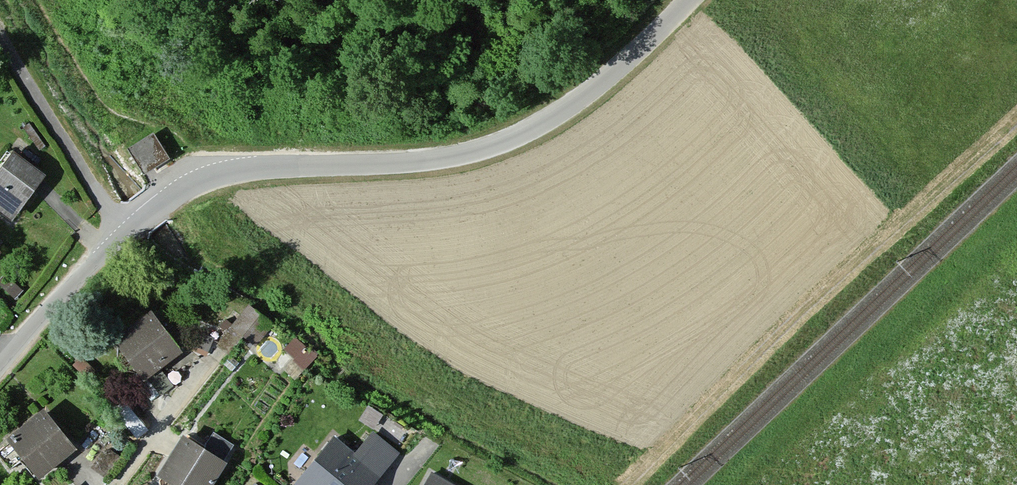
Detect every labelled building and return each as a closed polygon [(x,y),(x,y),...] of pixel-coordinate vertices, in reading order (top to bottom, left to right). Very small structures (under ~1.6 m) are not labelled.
[(30,121),(25,125),(41,148),(46,145),(30,121)] [(153,133),(129,149),(143,172),(168,157),(153,133)] [(11,156),(0,172),(0,211),(13,220),(43,179),(11,156)] [(0,281),(0,285),(15,298),(23,290),(6,274),(0,281)] [(232,325),(257,343),(272,322),(248,304),(232,325)] [(179,343),(151,309),(116,337),(144,371),(179,343)] [(195,329),(190,342),(207,348),(211,335),(195,329)] [(317,356),(297,339),(286,351),(307,368),(317,356)] [(81,356),(74,364),(88,377),(95,370),(81,356)] [(45,370),(29,385),(36,393),(52,377),(45,370)] [(75,449),(42,410),(8,439),(41,478),(75,449)] [(351,453),(377,475),(398,450),(373,428),(351,453)] [(181,439),(160,473),(179,484),(213,484),(225,466),(181,439)] [(303,484),(371,484),(379,476),(377,475),(351,453),(335,439),(299,482),(303,484)] [(424,484),(457,484),(431,472),(424,484)]
